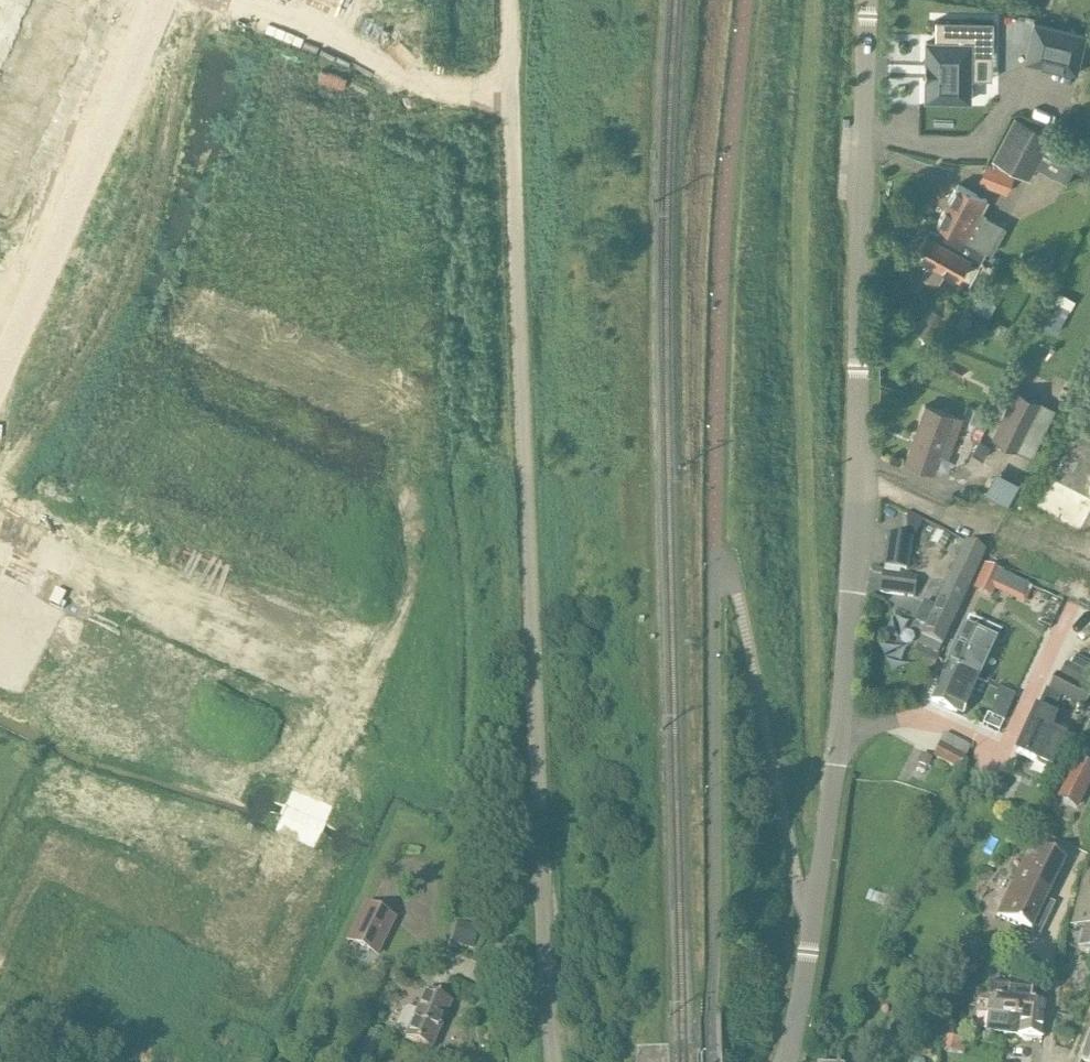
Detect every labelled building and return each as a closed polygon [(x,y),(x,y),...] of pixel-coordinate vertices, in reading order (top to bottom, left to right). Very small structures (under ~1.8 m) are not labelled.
[(31,15),(82,37),(83,36),(80,35),(81,34),(85,26),(90,13),(81,9),(79,9),(81,4),(72,0),(61,0),(61,1),(60,0),(37,0),(31,15)] [(31,15),(21,36),(73,59),(82,37),(31,15)] [(937,42),(928,42),(928,100),(972,100),(972,55),(994,55),(994,21),(937,20),(937,42)] [(1034,21),(1025,60),(1077,71),(1085,33),(1034,21)] [(21,36),(12,58),(61,80),(65,70),(70,59),(72,60),(73,59),(21,36)] [(12,58),(2,80),(54,102),(54,101),(52,100),(57,89),(61,80),(12,58)] [(0,85),(0,105),(44,124),(49,112),(54,102),(2,80),(0,85)] [(32,145),(37,135),(41,124),(44,125),(44,124),(0,105),(0,106),(2,107),(0,112),(0,131),(32,145)] [(993,158),(1029,177),(1051,135),(1015,116),(993,158)] [(25,168),(25,167),(23,166),(28,155),(32,145),(0,131),(0,157),(25,168)] [(16,190),(25,168),(0,157),(0,183),(16,190)] [(1080,177),(1089,182),(1089,159),(1080,177)] [(1013,173),(987,163),(980,180),(1006,190),(1013,173)] [(958,182),(936,223),(941,225),(985,250),(986,249),(990,251),(991,252),(1005,226),(979,212),(987,198),(958,182)] [(3,211),(9,199),(13,191),(13,190),(15,191),(16,190),(0,183),(0,210),(3,211)] [(926,233),(915,253),(959,277),(968,260),(978,265),(985,250),(941,225),(938,232),(930,228),(927,234),(926,233)] [(1057,290),(1039,323),(1057,333),(1075,299),(1057,290)] [(930,306),(916,331),(929,339),(943,314),(930,306)] [(1015,388),(992,436),(1017,448),(1040,400),(1015,388)] [(925,404),(919,421),(956,436),(962,417),(925,404)] [(948,456),(956,436),(919,421),(905,460),(934,471),(940,453),(948,456)] [(980,440),(973,451),(983,457),(990,446),(980,440)] [(890,536),(887,551),(909,554),(911,539),(890,536)] [(966,544),(949,580),(969,589),(986,553),(966,544)] [(916,578),(884,573),(881,592),(913,597),(916,578)] [(969,589),(949,580),(935,608),(925,603),(916,621),(927,626),(918,645),(938,654),(969,589)] [(965,629),(949,665),(979,678),(996,643),(1000,632),(970,619),(965,629)] [(949,665),(932,702),(963,715),(979,678),(949,665)] [(1057,675),(1049,691),(1084,709),(1089,697),(1089,692),(1057,675)] [(1056,719),(1037,710),(1017,753),(1051,769),(1064,742),(1049,736),(1056,719)] [(971,747),(944,735),(933,757),(959,770),(971,747)] [(1058,799),(1079,810),(1089,788),(1089,768),(1077,762),(1058,799)] [(1065,861),(1031,845),(997,916),(1031,932),(1031,931),(1040,936),(1051,912),(1049,911),(1052,903),(1047,900),(1065,861)] [(1085,874),(1071,926),(1085,929),(1079,950),(1089,952),(1089,876),(1085,874)] [(378,958),(397,919),(366,904),(346,943),(378,958)] [(991,983),(986,1033),(1019,1037),(1022,1038),(1022,1040),(1028,1042),(1032,1041),(1041,1042),(1041,1040),(1042,1040),(1042,1039),(1045,1004),(1032,1003),(1033,988),(991,983)] [(452,1004),(423,991),(416,1010),(408,1007),(405,1008),(397,1028),(398,1031),(407,1035),(406,1038),(433,1049),(452,1004)] [(965,1040),(941,1037),(939,1051),(963,1054),(965,1040)] [(436,1061),(462,1061),(463,1059),(441,1049),(436,1061)]
